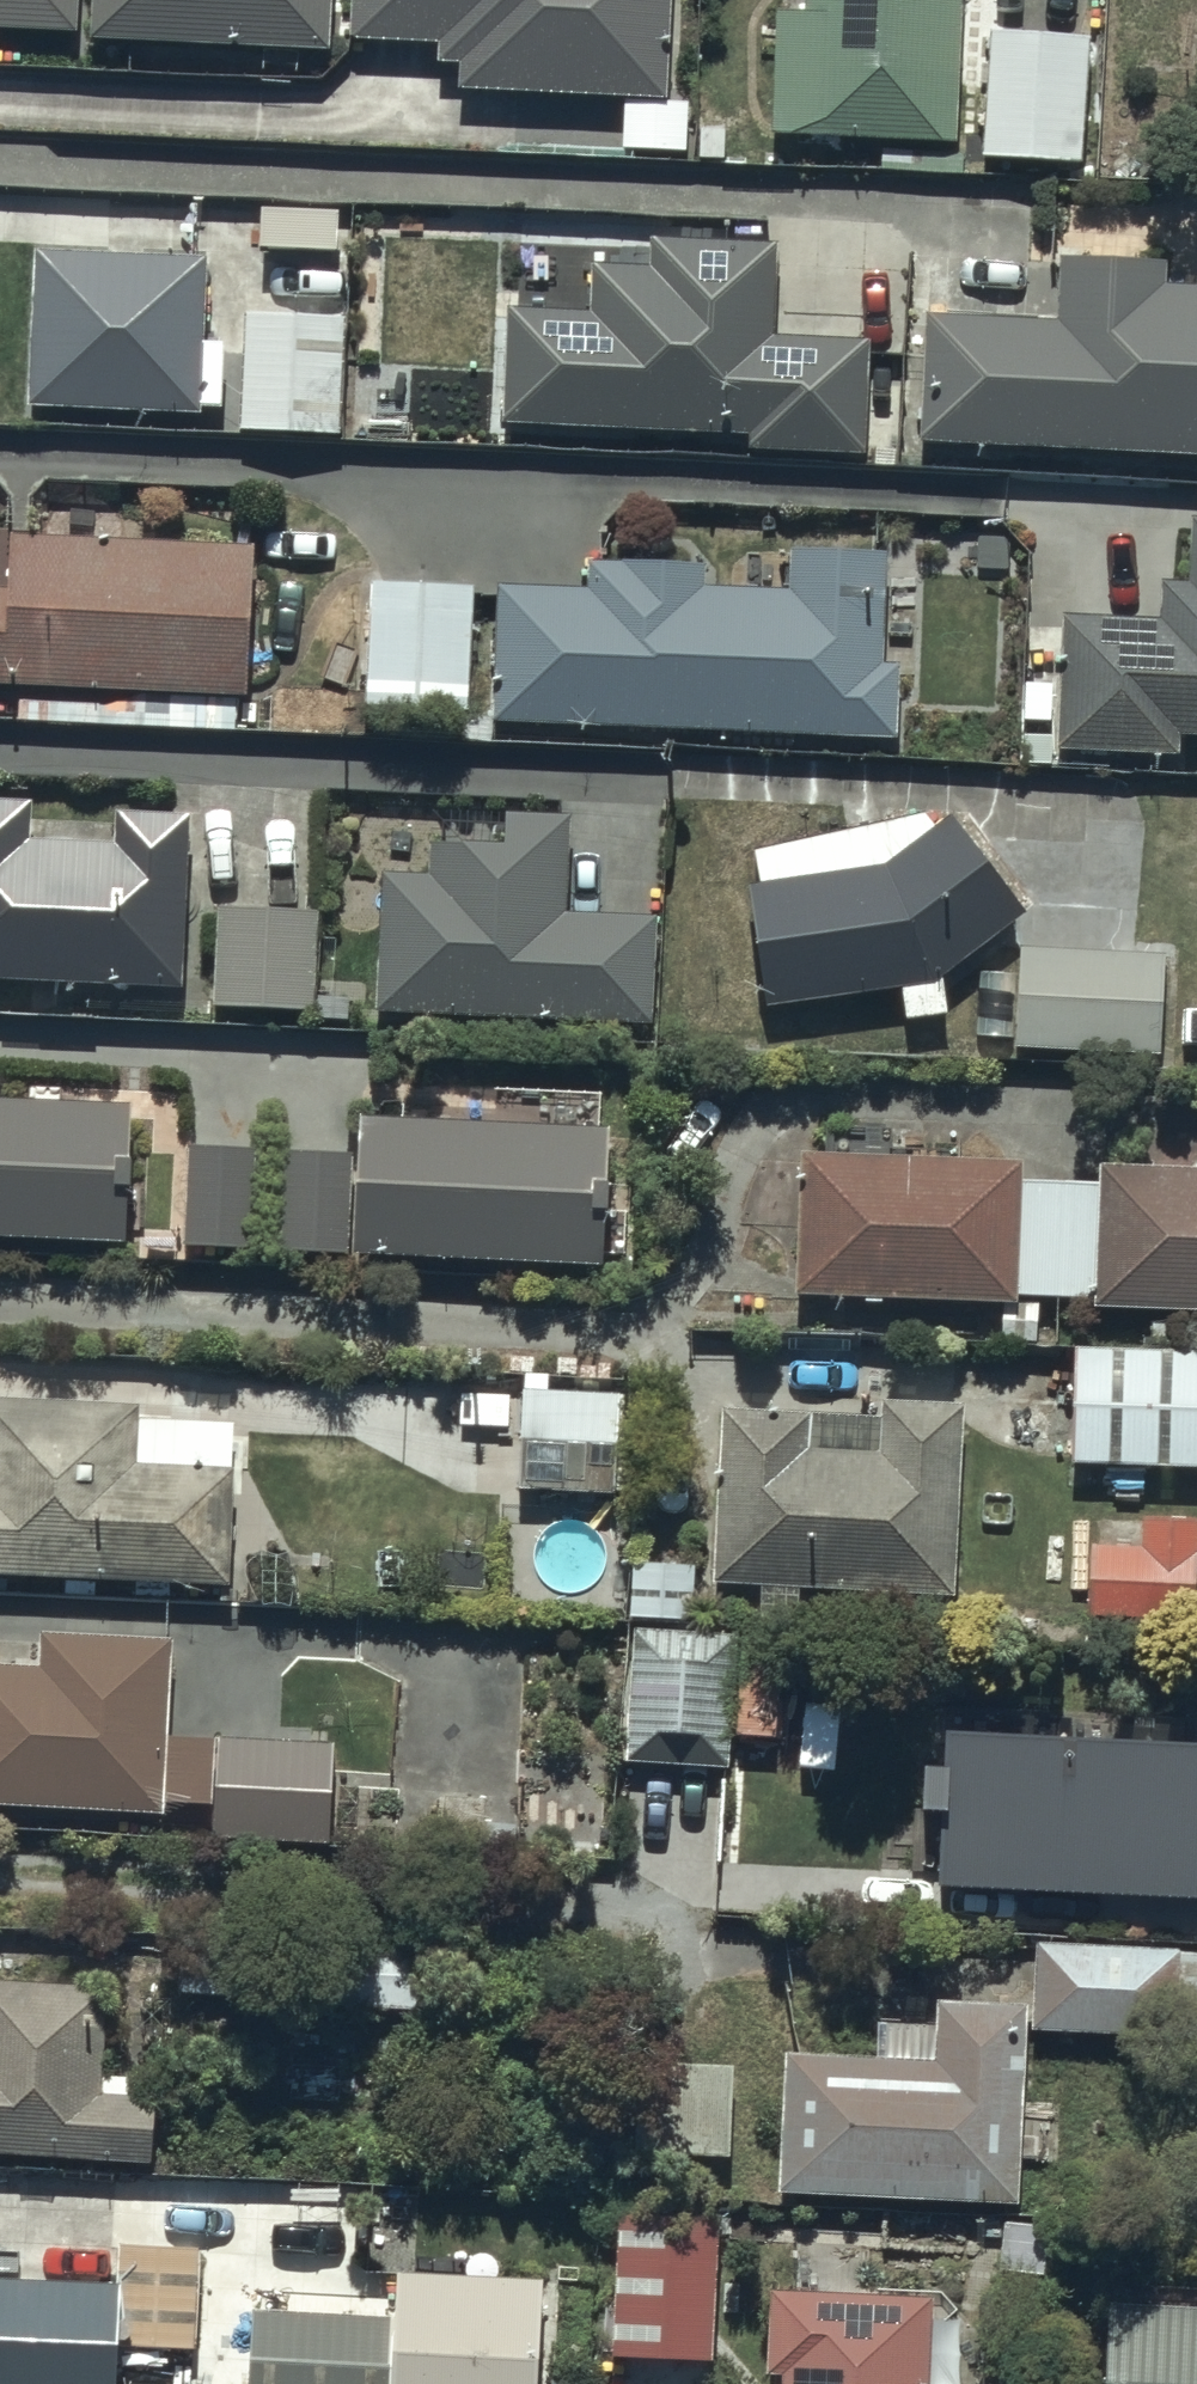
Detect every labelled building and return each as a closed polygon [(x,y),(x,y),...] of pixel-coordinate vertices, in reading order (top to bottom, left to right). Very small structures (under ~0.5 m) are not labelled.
[(84,25),(85,0),(0,0),(0,22),(84,25)] [(100,32),(333,39),(334,0),(101,0),(100,32)] [(356,36),(441,39),(440,53),(468,54),(467,82),(672,91),(676,0),(357,0),(356,36)] [(812,2),(781,2),(779,128),(962,132),(965,0),(812,0),(812,2)] [(1088,28),(995,23),(988,152),(1081,157),(1088,28)] [(689,94),(627,95),(628,146),(689,145),(689,94)] [(593,310),(514,306),(508,416),(750,429),(750,441),(865,447),(871,335),(778,330),(783,239),(656,232),(654,261),(596,258),(593,310)] [(209,248),(37,244),(33,400),(228,405),(229,334),(207,333),(209,248)] [(929,310),(925,437),(1196,447),(1196,280),(1166,279),(1166,255),(1062,251),(1060,315),(929,310)] [(353,310),(252,307),(248,426),(349,429),(353,310)] [(1189,509),(1186,580),(1163,578),(1161,619),(1063,614),(1056,742),(1175,748),(1176,728),(1196,729),(1196,509),(1189,509)] [(0,533),(0,681),(254,688),(258,540),(0,533)] [(595,586),(504,583),(498,720),(899,735),(902,661),(889,660),(894,544),(792,541),(790,587),(707,583),(708,560),(596,555),(595,586)] [(477,578),(380,575),(375,703),(472,707),(477,578)] [(0,791),(0,977),(191,983),(196,813),(121,810),(120,841),(35,838),(36,793),(0,791)] [(766,878),(752,878),(771,1006),(906,986),(911,1018),(955,1011),(950,972),(1033,909),(960,811),(942,818),(929,807),(757,848),(766,878)] [(437,869),(389,866),(381,1006),(662,1021),(667,913),(569,908),(574,815),(510,812),(509,838),(438,835),(437,869)] [(322,904),(222,903),(220,1003),(320,1005),(322,904)] [(1167,949),(1023,944),(1019,1042),(1163,1049),(1167,949)] [(0,1097),(0,1235),(125,1240),(131,1103),(0,1097)] [(607,1126),(365,1115),(359,1253),(601,1264),(607,1126)] [(251,1148),(189,1145),(183,1243),(245,1247),(251,1148)] [(352,1153),(287,1150),(282,1248),(346,1252),(352,1153)] [(1026,1292),(1025,1178),(1025,1158),(812,1150),(808,1290),(1026,1296),(1026,1292)] [(1026,1292),(1099,1294),(1098,1306),(1196,1309),(1196,1165),(1106,1162),(1105,1180),(1025,1178),(1026,1292)] [(1078,1343),(1076,1460),(1196,1463),(1196,1345),(1078,1343)] [(628,1387),(524,1385),(522,1490),(625,1492),(628,1387)] [(235,1585),(241,1420),(145,1417),(146,1402),(0,1396),(0,1576),(235,1585)] [(886,1410),(729,1403),(721,1580),(956,1591),(964,1400),(887,1396),(886,1410)] [(1196,1551),(1110,1548),(1107,1611),(1193,1614),(1196,1551)] [(697,1563),(637,1560),(635,1611),(695,1613),(697,1563)] [(0,1661),(0,1799),(174,1809),(175,1797),(220,1799),(218,1833),(335,1839),(340,1739),(173,1730),(178,1635),(45,1628),(43,1663),(0,1661)] [(737,1729),(739,1635),(639,1629),(631,1763),(735,1768),(737,1731),(739,1731),(737,1729)] [(737,1729),(739,1731),(781,1734),(787,1637),(739,1635),(737,1729)] [(923,1765),(922,1808),(939,1809),(937,1883),(1196,1891),(1196,1733),(953,1726),(952,1760),(923,1765)] [(1040,2026),(1196,2032),(1196,1947),(1043,1941),(1040,2026)] [(162,2153),(163,2096),(149,2096),(149,2068),(109,2068),(111,1981),(0,1979),(0,2150),(162,2153)] [(882,2019),(880,2052),(788,2049),(782,2188),(1024,2198),(1032,1998),(939,1994),(938,2021),(882,2019)] [(738,2150),(741,2061),(638,2056),(634,2146),(738,2150)] [(0,2261),(0,2383),(125,2383),(125,2350),(229,2352),(231,2261),(205,2260),(205,2243),(112,2241),(111,2264),(0,2261)] [(400,2266),(398,2315),(396,2383),(545,2383),(549,2271),(400,2266)] [(773,2282),(775,2367),(782,2367),(782,2383),(933,2383),(935,2286),(773,2282)] [(1113,2296),(1109,2382),(1128,2383),(1196,2383),(1196,2300),(1113,2296)] [(255,2309),(256,2383),(396,2383),(398,2315),(255,2309)]
